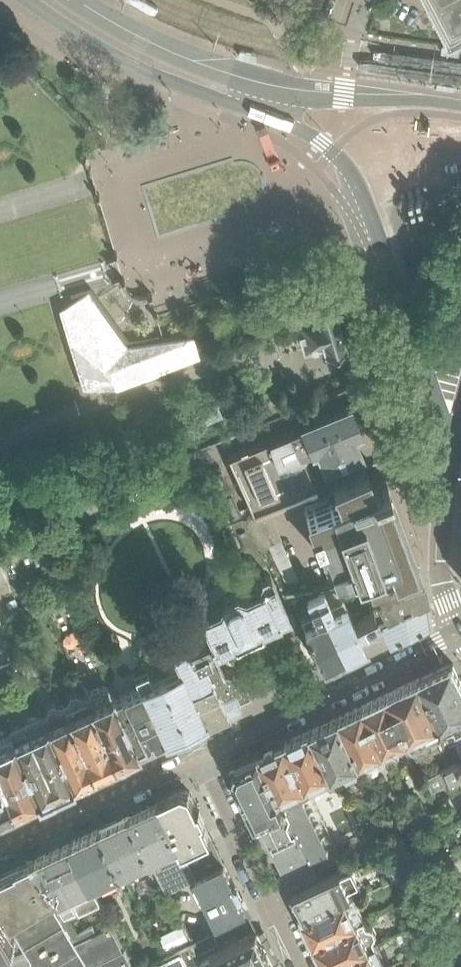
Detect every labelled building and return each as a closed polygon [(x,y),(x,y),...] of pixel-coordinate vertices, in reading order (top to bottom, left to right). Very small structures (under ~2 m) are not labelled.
[(454,20),(460,16),(460,0),(444,0),(454,20)] [(89,291),(87,289),(59,308),(83,389),(115,387),(199,356),(192,334),(126,342),(110,320),(89,291)] [(344,344),(331,300),(312,306),(314,313),(295,318),(297,322),(305,349),(321,345),(323,351),(326,350),(344,344)] [(285,408),(277,387),(267,390),(275,411),(285,408)] [(271,413),(262,392),(252,395),(261,417),(271,413)] [(271,509),(317,488),(312,475),(310,476),(301,454),(317,447),(325,465),(326,465),(339,459),(339,458),(357,450),(349,432),(356,429),(347,406),(326,415),(228,455),(253,516),(271,509)] [(401,520),(386,478),(372,483),(365,466),(346,472),(348,476),(332,482),(337,496),(304,509),(319,549),(325,548),(326,550),(329,559),(326,560),(324,561),(326,567),(331,581),(364,575),(418,566),(401,520)] [(207,475),(204,467),(189,473),(193,481),(207,475)] [(240,515),(231,496),(220,500),(229,520),(240,515)] [(271,509),(253,516),(246,519),(269,562),(272,566),(274,571),(284,566),(272,542),(281,537),(271,509)] [(269,562),(246,519),(243,520),(243,519),(232,524),(235,530),(253,570),(269,562)] [(423,589),(418,567),(418,566),(364,575),(369,610),(375,608),(376,611),(423,589)] [(179,667),(162,675),(170,692),(186,726),(207,717),(250,697),(248,692),(241,677),(236,675),(234,676),(232,672),(224,669),(216,651),(217,650),(215,646),(233,638),(234,640),(260,627),(259,625),(276,618),(280,625),(289,620),(286,613),(288,612),(273,577),(265,574),(258,577),(257,582),(253,584),(255,588),(243,593),(236,588),(221,595),(219,604),(210,609),(219,630),(209,635),(199,640),(195,642),(189,639),(173,646),(172,652),(179,667)] [(366,643),(350,611),(343,595),(329,602),(326,594),(321,586),(314,589),(326,615),(344,654),(366,643)] [(344,654),(326,615),(314,589),(311,590),(313,594),(308,597),(304,588),(283,593),(292,611),(296,608),(301,617),(320,658),(323,664),(344,654)] [(366,643),(423,615),(427,607),(423,589),(376,611),(375,608),(369,610),(366,612),(363,605),(350,611),(366,643)] [(14,598),(6,601),(11,612),(19,608),(14,598)] [(0,666),(0,682),(22,671),(16,658),(0,666)] [(452,662),(418,678),(434,710),(449,742),(456,757),(460,755),(460,680),(452,662)] [(140,748),(162,737),(186,726),(170,692),(162,675),(156,678),(151,668),(139,673),(143,684),(116,697),(140,748)] [(449,742),(434,710),(418,678),(389,692),(363,704),(376,731),(385,750),(388,756),(411,745),(418,757),(449,742)] [(140,748),(116,697),(111,686),(108,687),(107,684),(102,686),(97,684),(91,687),(89,692),(88,693),(118,758),(140,748)] [(118,758),(88,693),(84,696),(76,693),(68,696),(66,703),(97,768),(118,758)] [(97,768),(66,703),(63,705),(60,706),(54,703),(47,707),(45,714),(74,778),(97,768)] [(385,750),(376,731),(363,704),(339,715),(361,759),(375,752),(376,755),(385,750)] [(74,778),(45,714),(11,730),(11,729),(10,730),(37,795),(74,778)] [(361,759),(339,715),(313,727),(326,755),(337,777),(347,773),(350,778),(347,780),(352,791),(364,785),(366,769),(361,759)] [(337,778),(337,777),(326,755),(313,727),(286,740),(310,790),(313,798),(318,795),(315,788),(326,783),(337,778)] [(10,730),(8,730),(7,729),(0,732),(0,781),(11,808),(37,795),(10,730)] [(310,790),(286,740),(260,752),(289,815),(294,812),(293,809),(307,803),(303,794),(310,790)] [(294,825),(289,815),(260,752),(235,764),(233,770),(266,838),(294,825)] [(425,775),(432,789),(449,781),(454,791),(460,787),(460,759),(425,775)] [(0,781),(0,813),(11,808),(0,781)] [(225,864),(190,791),(182,788),(158,800),(195,878),(225,864)] [(195,878),(158,800),(129,813),(152,863),(167,891),(195,878)] [(152,863),(129,813),(100,827),(125,876),(152,863)] [(294,825),(266,838),(282,872),(310,859),(294,825)] [(125,876),(100,827),(71,840),(96,889),(99,887),(99,888),(105,886),(125,876)] [(430,851),(422,835),(411,840),(418,857),(430,851)] [(384,877),(416,862),(405,838),(327,874),(320,878),(292,892),(300,907),(299,907),(304,916),(353,892),(384,878),(384,877)] [(71,840),(33,858),(68,914),(101,899),(96,889),(71,840)] [(111,923),(96,931),(93,924),(78,931),(68,914),(33,858),(0,874),(0,900),(41,966),(133,966),(124,948),(123,948),(111,923)] [(320,878),(310,859),(282,872),(292,892),(320,878)] [(448,868),(443,859),(433,863),(437,873),(448,868)] [(247,909),(225,864),(195,878),(217,923),(247,909)] [(315,940),(364,916),(353,892),(304,916),(315,940)] [(0,900),(0,966),(41,966),(0,900)] [(377,944),(373,935),(376,929),(373,923),(367,921),(364,916),(315,940),(328,966),(377,944)] [(276,966),(258,932),(221,947),(213,931),(192,941),(137,966),(275,966),(276,966)] [(388,966),(377,944),(328,966),(386,966),(388,966)]
